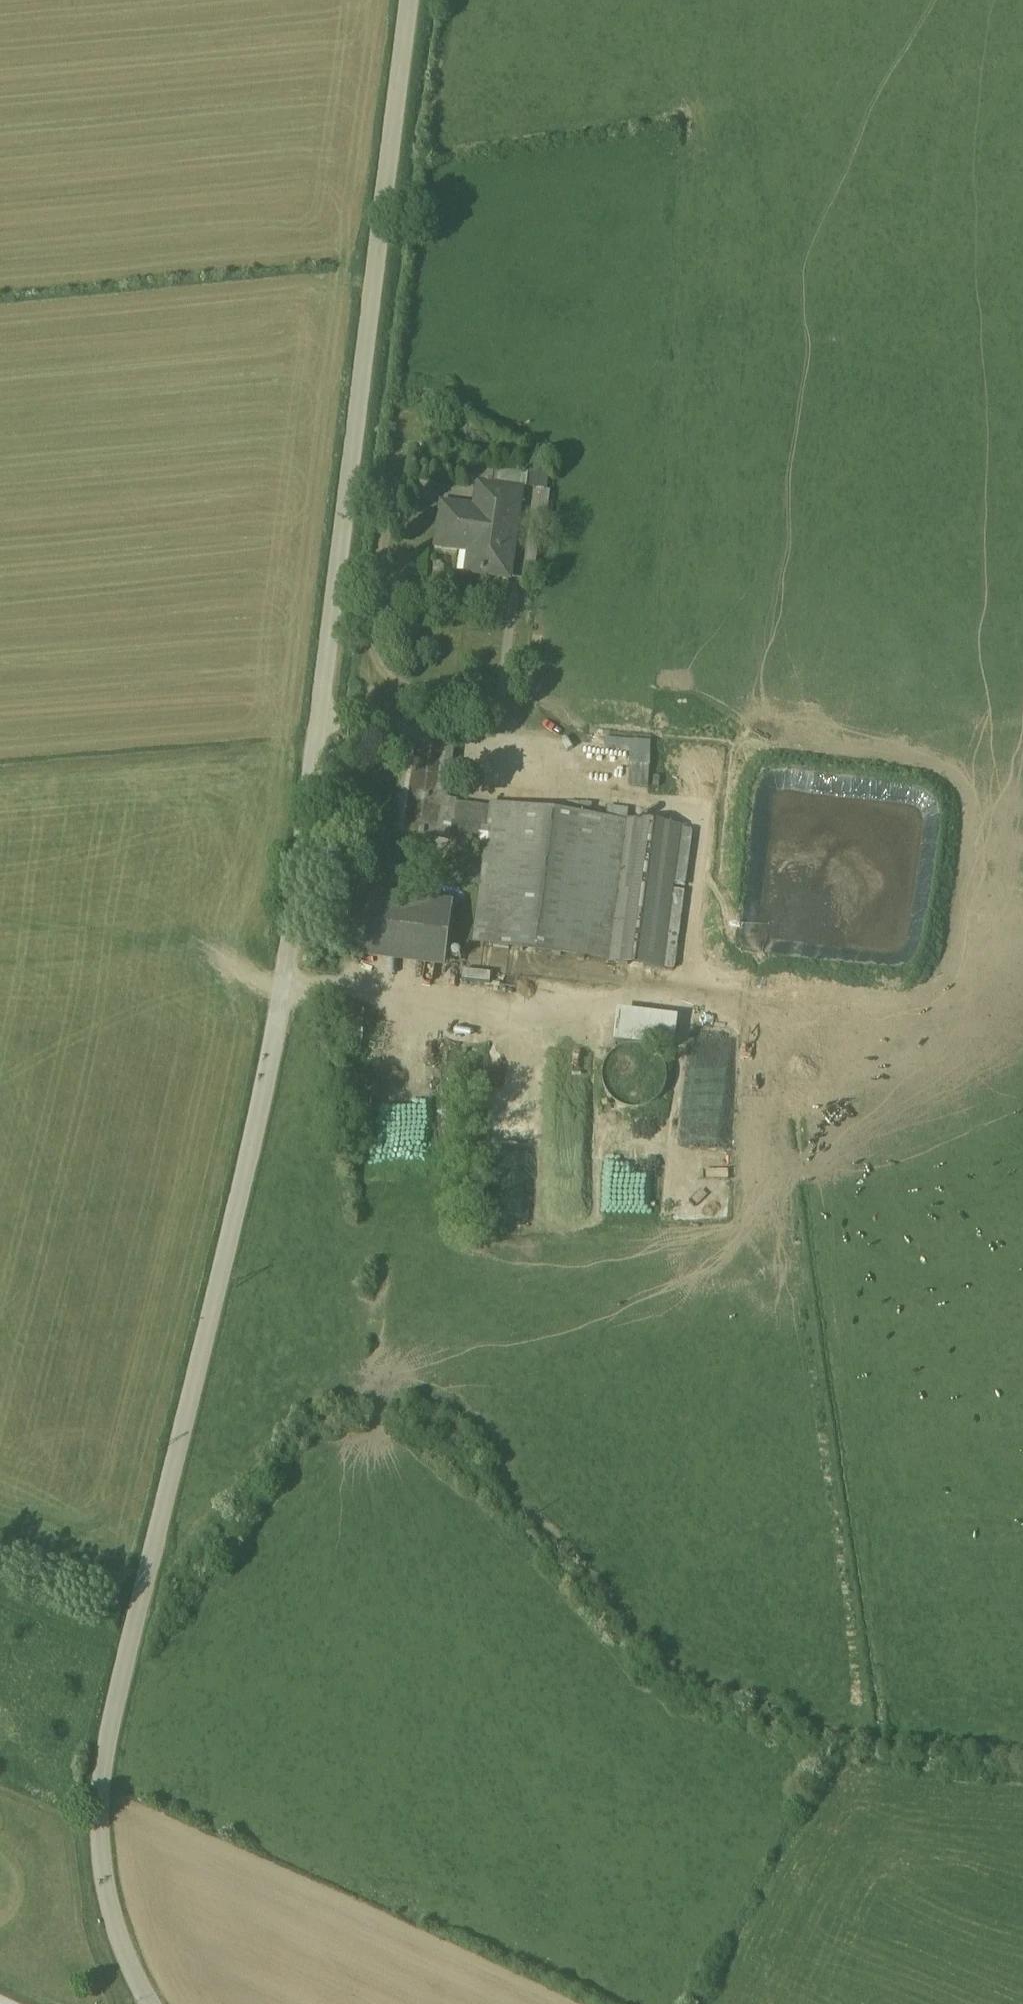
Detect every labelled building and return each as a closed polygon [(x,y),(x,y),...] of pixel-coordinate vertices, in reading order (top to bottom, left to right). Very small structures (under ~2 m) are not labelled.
[(520,493),(492,489),(489,513),(489,515),(511,518),(511,519),(516,520),(520,493)] [(489,513),(444,507),(438,547),(484,553),(481,575),(508,578),(513,543),(508,542),(511,519),(511,518),(489,515),(489,513)] [(580,767),(650,765),(649,736),(579,738),(580,767)] [(452,750),(411,745),(407,780),(403,780),(402,791),(405,792),(400,833),(421,836),(421,840),(424,840),(425,838),(426,838),(427,832),(423,832),(424,824),(452,828),(450,840),(481,844),(483,829),(489,830),(492,808),(456,803),(456,802),(445,801),(452,750)] [(680,825),(492,804),(492,808),(489,830),(475,945),(610,961),(610,962),(663,968),(680,825)] [(454,905),(358,893),(352,942),(448,955),(454,905)] [(679,1026),(618,1019),(616,1041),(676,1048),(679,1026)] [(665,1092),(667,1080),(664,1067),(657,1057),(647,1050),(634,1048),(622,1050),(612,1058),(605,1068),(602,1081),(605,1093),(612,1103),(623,1110),(635,1113),(647,1110),(658,1103),(665,1092)] [(586,1061),(561,1062),(562,1077),(586,1076),(586,1061)] [(722,1143),(723,1085),(692,1085),(691,1142),(722,1143)]
